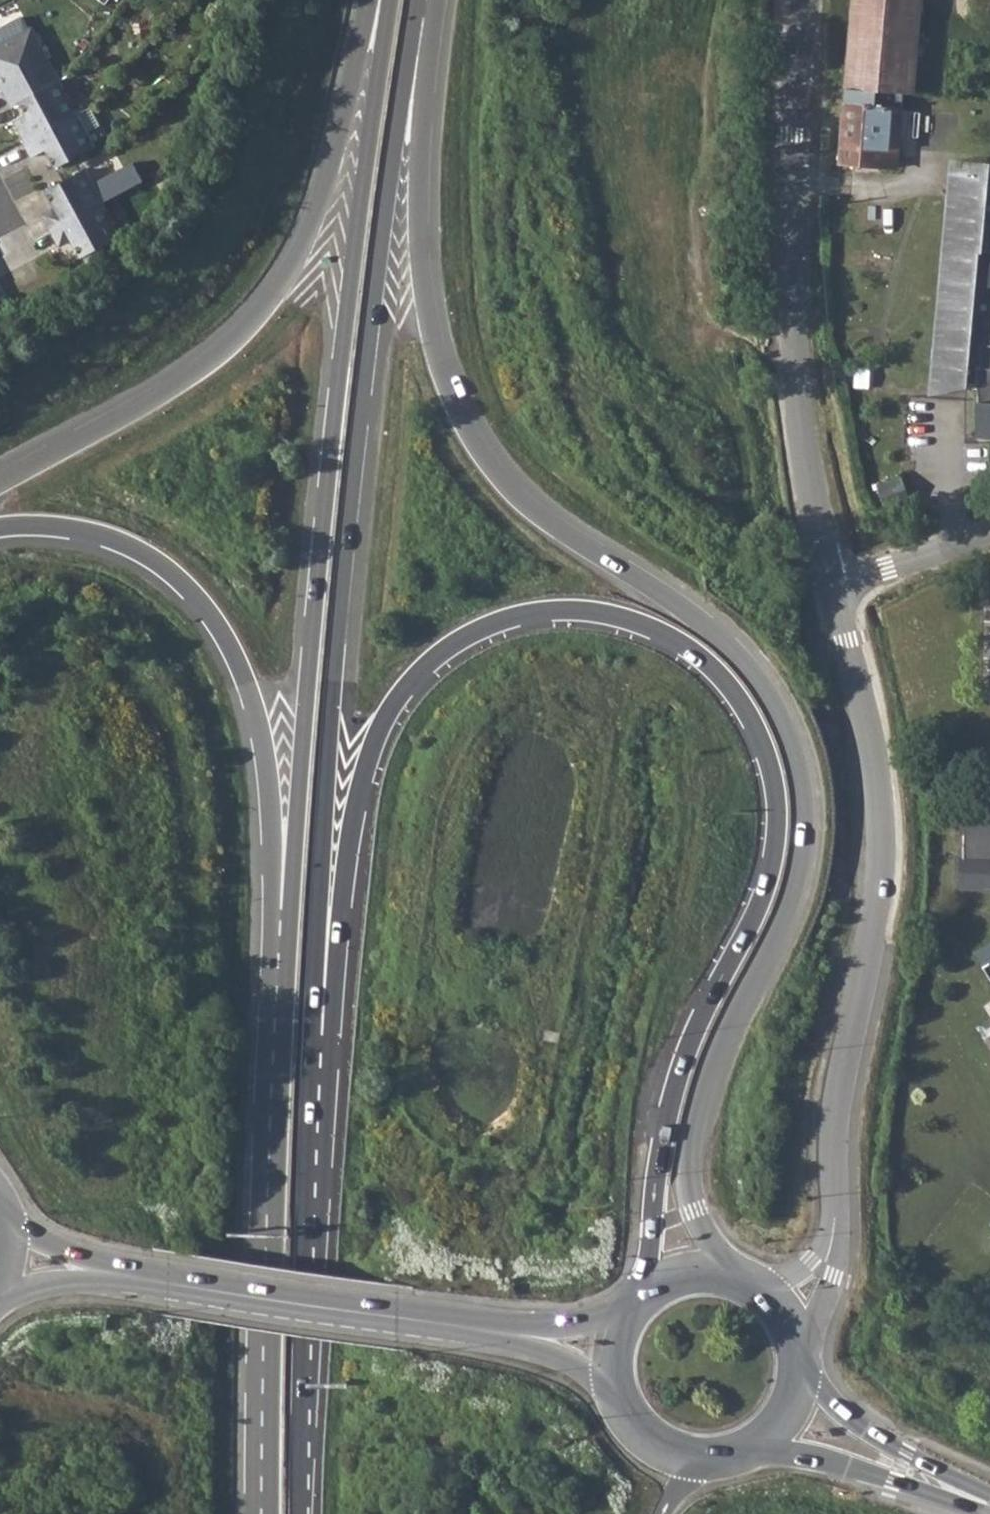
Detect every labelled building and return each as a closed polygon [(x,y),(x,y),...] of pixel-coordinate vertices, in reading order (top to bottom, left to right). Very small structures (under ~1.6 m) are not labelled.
[(845,87),(903,92),(913,93),(920,0),(853,0),(845,87)] [(9,107),(19,101),(57,80),(56,77),(29,28),(4,41),(0,43),(0,72),(7,86),(0,89),(5,98),(9,107)] [(23,124),(18,127),(25,141),(75,114),(59,83),(57,80),(19,101),(26,114),(20,118),(23,124)] [(845,87),(839,162),(896,167),(903,92),(845,87)] [(25,141),(24,141),(31,156),(45,149),(54,167),(91,146),(75,114),(25,141)] [(989,168),(989,163),(951,160),(943,248),(950,248),(944,315),(937,315),(930,394),(966,386),(967,382),(978,383),(978,437),(989,438),(989,168)] [(41,214),(50,230),(100,204),(81,170),(43,190),(52,208),(41,214)] [(100,204),(50,230),(53,235),(57,245),(69,240),(71,244),(78,258),(117,237),(100,204)] [(902,477),(879,485),(887,509),(910,500),(902,477)] [(960,801),(960,829),(961,829),(960,854),(959,854),(958,883),(978,883),(978,881),(989,882),(989,803),(979,803),(979,801),(960,801)]
